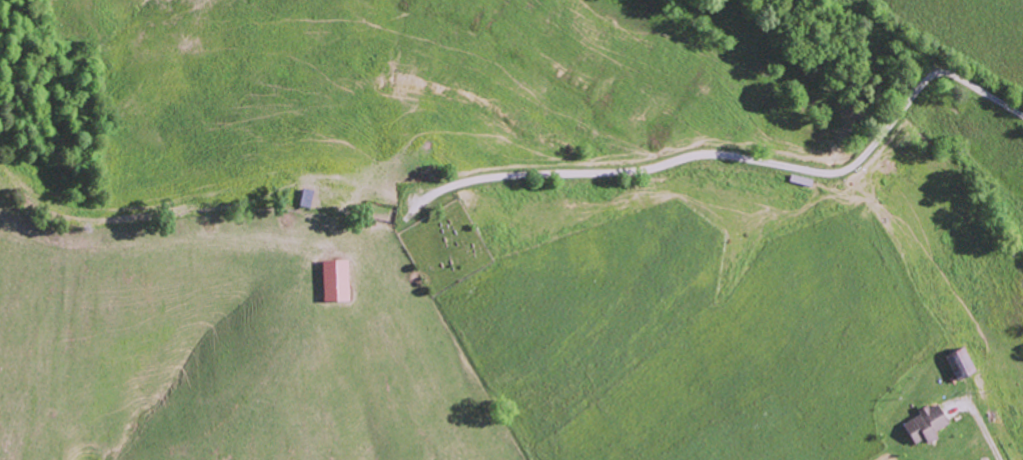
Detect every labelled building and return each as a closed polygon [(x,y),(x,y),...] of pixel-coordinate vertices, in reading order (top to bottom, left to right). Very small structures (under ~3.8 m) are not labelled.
[(320,303),(347,302),(345,261),(319,262),(320,303)] [(941,354),(953,380),(971,372),(960,346),(941,354)] [(899,424),(912,444),(922,437),(926,443),(934,438),(931,432),(945,423),(932,403),(899,424)]
